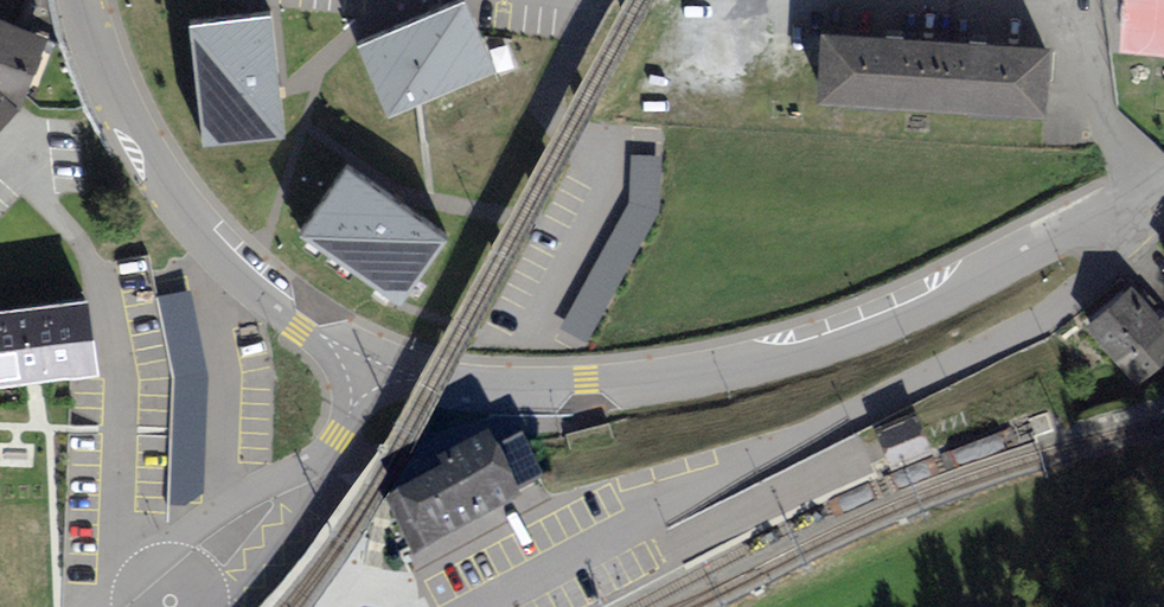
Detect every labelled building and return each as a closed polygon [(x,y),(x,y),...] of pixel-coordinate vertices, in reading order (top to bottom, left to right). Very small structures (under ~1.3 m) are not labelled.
[(357,40),(388,113),(419,100),(493,69),(464,0),(453,0),(357,40)] [(282,133),(268,10),(188,19),(203,143),(282,133)] [(14,106),(38,34),(0,19),(0,121),(14,106)] [(824,32),(820,98),(1040,112),(1044,47),(824,32)] [(662,154),(631,153),(628,201),(560,326),(588,341),(660,210),(662,154)] [(447,233),(345,163),(299,229),(389,291),(401,300),(447,233)] [(188,286),(155,295),(173,376),(164,503),(183,505),(204,491),(209,372),(188,286)] [(1091,322),(1139,375),(1163,352),(1163,323),(1131,286),(1091,322)] [(0,310),(0,382),(34,377),(96,368),(86,297),(0,310)] [(915,413),(877,427),(891,464),(929,449),(915,413)] [(377,495),(411,560),(515,505),(481,440),(377,495)]
